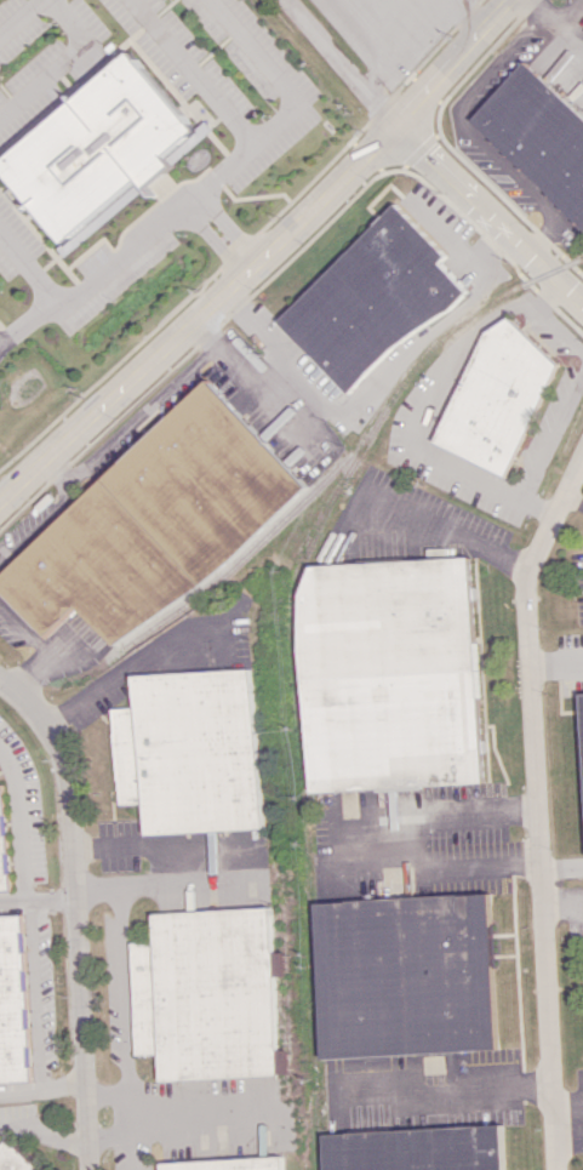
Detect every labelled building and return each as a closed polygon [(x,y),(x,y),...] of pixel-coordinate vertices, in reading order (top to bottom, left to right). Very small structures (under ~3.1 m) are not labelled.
[(61,245),(58,247),(63,253),(215,132),(205,121),(194,130),(132,52),(0,157),(0,169),(61,245)] [(582,223),(582,114),(525,62),(471,121),(582,223)] [(277,320),(351,395),(462,285),(440,262),(446,255),(395,203),(277,320)] [(511,476),(560,361),(507,314),(477,349),(436,444),(511,476)] [(44,636),(77,605),(123,655),(306,485),(209,380),(0,575),(0,588),(44,636)] [(485,784),(475,558),(299,565),(309,791),(485,784)] [(259,828),(251,669),(132,675),(133,707),(110,708),(114,804),(139,803),(140,834),(259,828)] [(319,1058),(501,1049),(494,893),(312,901),(319,1058)] [(148,912),(149,941),(126,942),(131,1054),(155,1053),(156,1080),(290,1074),(288,1049),(274,1050),(271,976),(284,975),(283,952),(269,952),(267,908),(148,912)] [(24,1081),(18,915),(0,915),(0,1082),(24,1081)] [(327,1169),(509,1169),(507,1125),(325,1133),(327,1169)] [(33,1166),(2,1138),(0,1140),(0,1169),(33,1169),(33,1166)] [(159,1169),(284,1169),(284,1156),(159,1162),(159,1169)]
